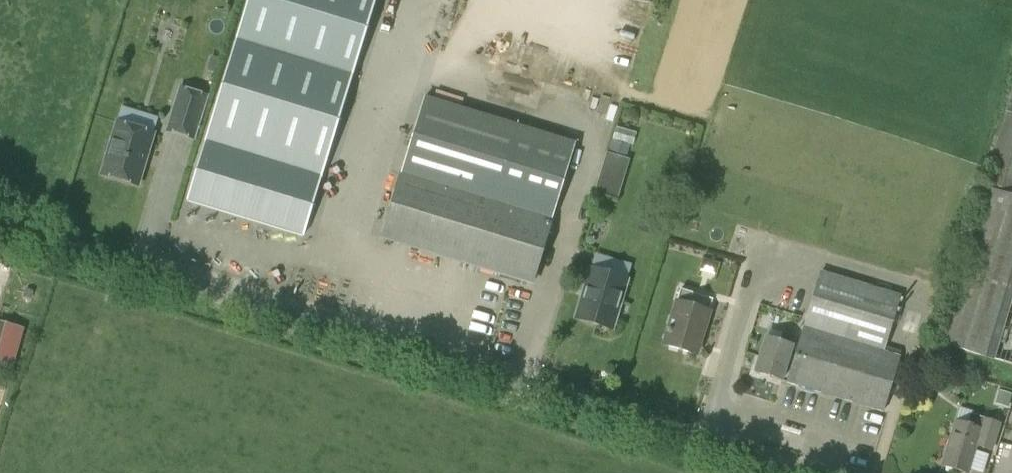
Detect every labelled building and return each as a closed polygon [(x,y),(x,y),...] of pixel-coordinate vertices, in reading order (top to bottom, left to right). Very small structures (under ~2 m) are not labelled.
[(374,0),(249,0),(188,200),(302,235),(374,0)] [(390,45),(366,36),(361,51),(384,60),(390,45)] [(527,99),(529,91),(502,84),(500,92),(527,99)] [(577,98),(579,90),(558,85),(557,93),(577,98)] [(195,141),(209,95),(179,86),(164,132),(195,141)] [(983,184),(1010,193),(1011,188),(1011,89),(983,184)] [(531,285),(574,144),(424,99),(382,240),(531,285)] [(137,186),(153,134),(117,123),(111,141),(107,142),(103,153),(107,157),(101,175),(137,186)] [(617,199),(630,160),(606,153),(594,191),(617,199)] [(939,345),(996,361),(1011,307),(1011,198),(984,190),(939,345)] [(612,330),(626,280),(590,269),(584,291),(587,292),(579,321),(612,330)] [(882,411),(900,354),(885,346),(899,298),(820,274),(788,382),(882,411)] [(696,357),(710,313),(689,306),(692,295),(680,291),(663,346),(696,357)] [(509,305),(506,315),(527,322),(530,312),(509,305)] [(21,327),(0,321),(0,362),(10,365),(21,327)] [(791,347),(795,336),(782,332),(779,343),(765,339),(754,373),(781,381),(792,347),(791,347)] [(1011,393),(999,389),(995,403),(1008,407),(1011,393)] [(846,405),(840,421),(851,425),(857,409),(846,405)] [(999,425),(971,417),(968,426),(954,422),(941,467),(962,472),(968,472),(976,446),(991,451),(999,425)]
